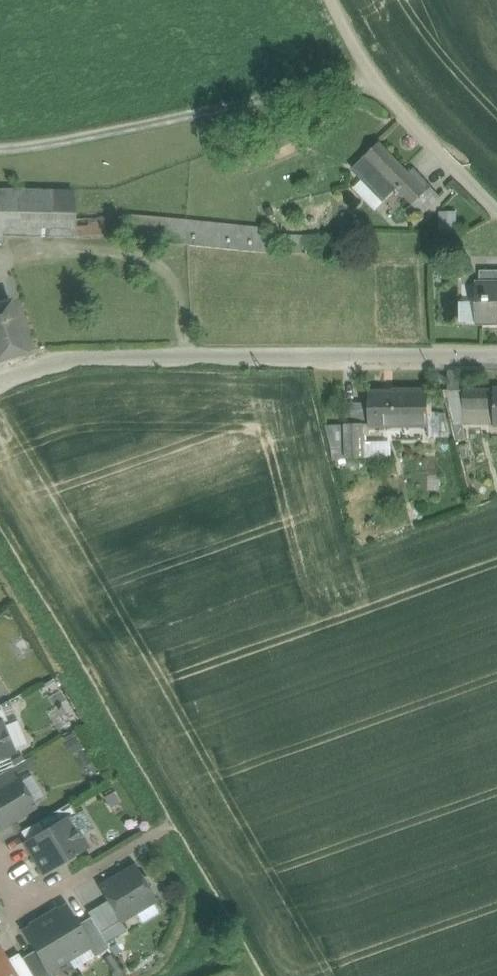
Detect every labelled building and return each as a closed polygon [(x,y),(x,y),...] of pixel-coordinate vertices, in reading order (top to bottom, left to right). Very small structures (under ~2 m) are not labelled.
[(380,142),(353,169),(385,202),(398,189),(413,205),(432,188),(414,169),(410,173),(380,142)] [(442,198),(432,188),(413,205),(407,211),(410,219),(421,213),(423,216),(442,198)] [(0,190),(0,244),(3,244),(3,237),(76,240),(132,235),(130,242),(264,254),(362,257),(362,239),(266,235),(267,228),(133,215),(77,221),(74,193),(0,190)] [(481,283),(496,284),(496,269),(481,269),(481,283)] [(481,283),(481,299),(459,299),(459,324),(496,324),(496,284),(481,283)] [(26,353),(11,301),(0,303),(0,360),(26,353)] [(463,391),(464,426),(496,425),(496,389),(494,389),(495,391),(463,391)] [(391,392),(369,393),(369,403),(370,426),(429,424),(428,390),(391,391),(391,392)] [(463,391),(444,391),(456,440),(466,438),(464,426),(463,391)] [(369,403),(344,403),(345,426),(365,426),(370,426),(369,403)] [(345,426),(327,426),(335,459),(365,458),(365,455),(365,442),(365,426),(345,426)] [(390,442),(365,442),(365,455),(391,454),(390,442)] [(469,444),(461,446),(463,458),(471,457),(469,444)] [(52,696),(54,700),(66,693),(59,681),(46,688),(44,690),(46,695),(34,702),(36,705),(52,696)] [(1,721),(13,747),(28,741),(11,701),(0,706),(6,719),(1,721)] [(1,721),(0,722),(0,759),(10,755),(15,753),(13,747),(1,721)] [(76,743),(65,741),(64,753),(75,754),(76,743)] [(0,759),(0,775),(11,768),(14,767),(10,755),(0,759)] [(18,778),(11,768),(0,775),(0,789),(18,778)] [(35,807),(18,778),(0,789),(0,822),(3,827),(35,807)] [(38,822),(44,833),(68,818),(76,814),(69,804),(38,822)] [(68,818),(79,836),(93,827),(82,810),(76,814),(68,818)] [(26,843),(44,873),(87,848),(79,836),(68,818),(44,833),(26,843)] [(101,886),(109,900),(121,921),(155,901),(148,890),(150,885),(146,878),(141,878),(134,866),(101,886)] [(121,921),(109,900),(87,913),(90,917),(108,948),(114,957),(122,952),(114,939),(127,931),(121,921)] [(69,960),(90,947),(76,925),(66,907),(44,919),(69,960)] [(76,925),(90,947),(95,956),(108,948),(90,917),(76,925)] [(25,931),(36,950),(49,971),(69,960),(44,919),(25,931)] [(8,963),(0,949),(0,975),(16,975),(8,963)] [(36,950),(22,958),(32,975),(52,975),(49,971),(36,950)] [(16,975),(32,975),(22,958),(20,955),(8,963),(16,975)]
